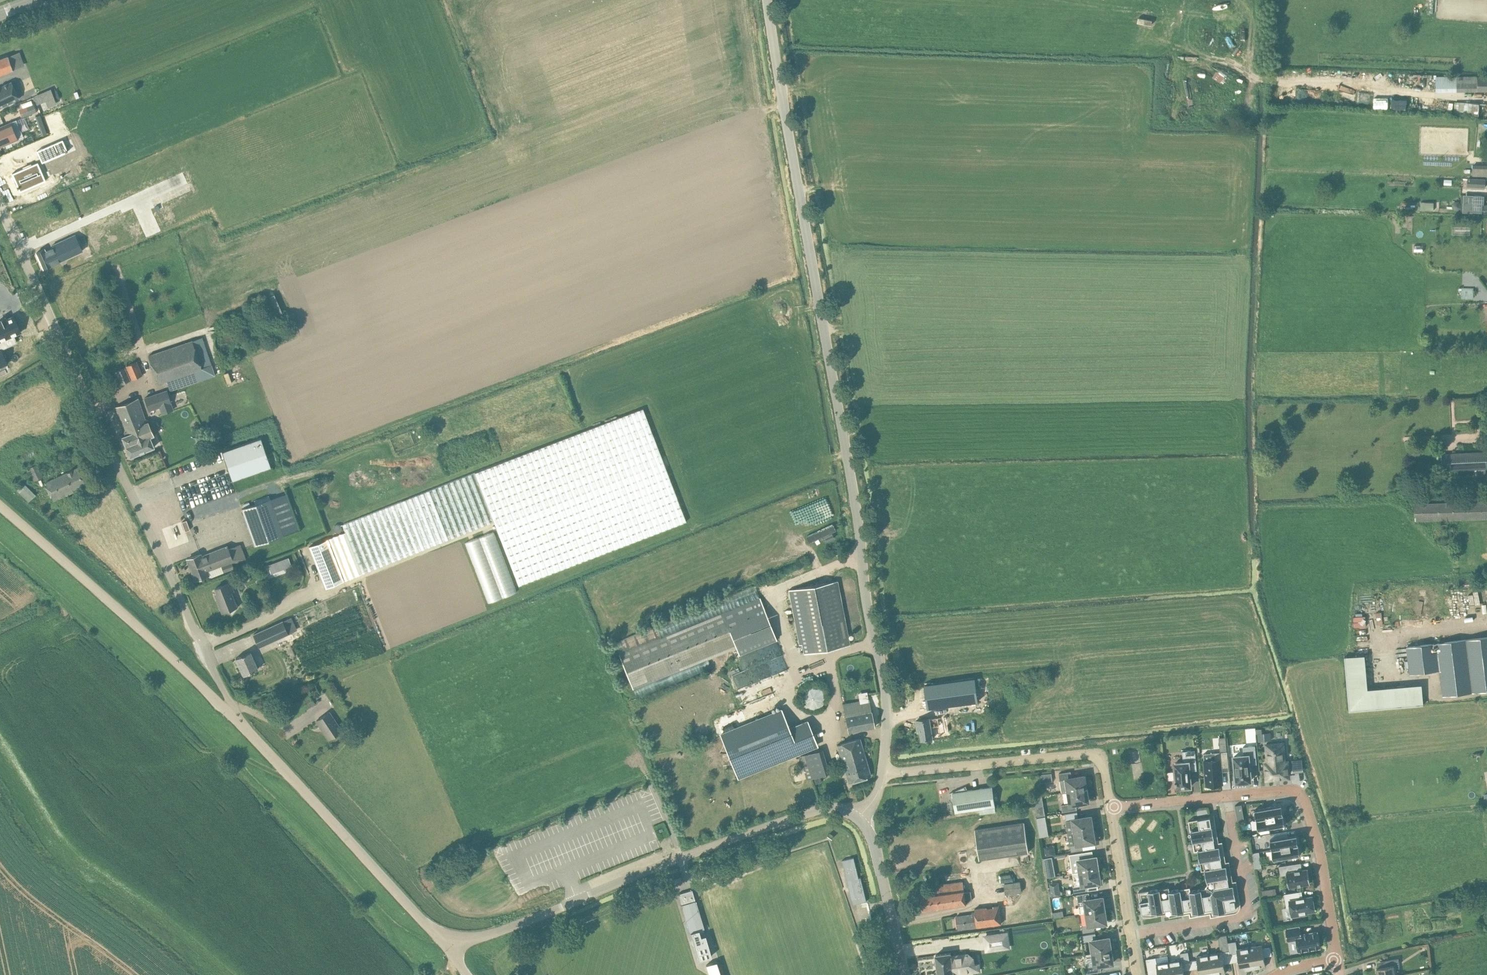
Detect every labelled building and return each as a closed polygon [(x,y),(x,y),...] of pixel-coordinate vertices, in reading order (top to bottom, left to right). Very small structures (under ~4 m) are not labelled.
[(13,69),(23,65),(18,51),(0,58),(0,74),(13,69)] [(1436,76),(1436,91),(1486,90),(1486,76),(1436,76)] [(19,98),(11,82),(0,87),(0,107),(19,98)] [(34,94),(37,103),(44,101),(46,108),(57,104),(52,88),(34,94)] [(1477,116),(1479,103),(1454,101),(1453,114),(1477,116)] [(33,103),(19,109),(22,117),(36,111),(33,103)] [(18,139),(23,136),(16,119),(0,127),(0,145),(0,146),(18,139)] [(37,150),(42,161),(67,151),(62,139),(37,150)] [(37,162),(12,173),(20,191),(45,180),(37,162)] [(1473,164),(1473,176),(1486,176),(1486,164),(1473,164)] [(1473,198),(1472,212),(1481,212),(1482,206),(1479,206),(1480,199),(1473,198)] [(1422,201),(1421,209),(1434,209),(1435,201),(1422,201)] [(44,268),(82,250),(75,234),(51,245),(52,247),(45,250),(44,248),(36,252),(44,268)] [(1474,297),(1474,287),(1461,287),(1461,297),(1474,297)] [(274,294),(261,299),(272,326),(286,321),(274,294)] [(0,347),(0,363),(13,357),(7,345),(13,342),(10,335),(28,327),(21,311),(13,314),(13,313),(5,316),(6,318),(0,320),(0,328),(2,334),(0,335),(0,344),(1,347),(0,347)] [(158,383),(166,380),(170,391),(215,376),(202,337),(193,340),(192,340),(148,355),(158,383)] [(136,361),(125,366),(131,379),(142,375),(136,361)] [(125,367),(115,371),(121,384),(131,380),(125,367)] [(144,397),(148,410),(159,406),(161,413),(173,409),(171,402),(167,390),(144,397)] [(126,431),(127,434),(122,436),(130,456),(154,446),(150,436),(154,434),(148,420),(146,420),(137,398),(114,407),(124,432),(126,431)] [(643,408),(576,434),(343,524),(346,532),(327,539),(321,541),(320,539),(311,543),(312,545),(309,546),(325,588),(344,581),(344,580),(494,521),(519,585),(686,520),(643,408)] [(232,480),(271,467),(278,464),(274,451),(266,454),(261,437),(222,451),(232,480)] [(31,446),(20,452),(25,461),(36,455),(31,446)] [(1486,469),(1486,460),(1486,451),(1451,453),(1451,470),(1474,469),(1474,475),(1486,475),(1486,469)] [(37,463),(28,468),(34,480),(43,475),(37,463)] [(54,500),(87,482),(80,466),(45,483),(46,485),(51,496),(52,496),(54,500)] [(17,490),(25,499),(28,501),(35,494),(24,483),(17,490)] [(241,508),(254,545),(284,535),(271,498),(241,508)] [(1486,519),(1486,500),(1414,503),(1415,520),(1486,519)] [(182,521),(186,530),(191,528),(187,518),(182,521)] [(495,531),(465,541),(487,602),(516,592),(495,531)] [(246,558),(240,543),(229,548),(227,545),(201,555),(201,554),(188,559),(195,579),(209,574),(207,571),(221,565),(224,572),(234,568),(233,563),(246,558)] [(849,644),(837,580),(802,587),(787,590),(799,645),(802,644),(804,653),(815,651),(849,644)] [(229,582),(215,588),(220,599),(218,600),(222,612),(227,610),(231,613),(238,605),(234,602),(230,592),(233,591),(229,582)] [(632,688),(736,647),(739,655),(777,640),(760,597),(618,653),(632,688)] [(1354,615),(1354,626),(1367,626),(1366,615),(1354,615)] [(282,620),(253,634),(259,647),(297,630),(291,617),(283,621),(282,620)] [(1406,646),(1409,673),(1439,670),(1442,695),(1486,690),(1486,636),(1406,646)] [(235,657),(243,675),(258,669),(250,651),(235,657)] [(1367,653),(1346,655),(1350,709),(1425,703),(1423,683),(1369,687),(1367,653)] [(974,679),(923,684),(925,707),(976,702),(974,679)] [(810,709),(812,709),(814,709),(817,708),(818,708),(820,706),(822,705),(823,703),(824,701),(824,699),(825,697),(824,695),(824,693),(823,691),(822,689),(820,687),(818,686),(817,685),(814,685),(812,684),(810,685),(808,685),(806,686),(804,687),(803,689),(802,691),(801,693),(800,695),(800,697),(800,699),(801,701),(802,703),(803,705),(804,706),(806,708),(808,708),(810,709)] [(315,703),(314,700),(319,697),(315,690),(298,702),(297,701),(288,707),(295,717),(315,703)] [(871,712),(868,699),(843,704),(848,732),(874,727),(871,712)] [(719,732),(738,777),(817,745),(807,719),(789,727),(781,707),(719,732)] [(329,711),(316,720),(329,739),(342,730),(329,711)] [(937,718),(929,719),(929,718),(916,720),(917,728),(920,728),(922,740),(941,736),(939,724),(938,724),(937,718)] [(1258,742),(1272,740),(1271,732),(1258,734),(1258,742)] [(859,738),(837,744),(848,782),(871,775),(859,738)] [(1285,762),(1283,743),(1266,744),(1267,763),(1265,763),(1266,779),(1289,777),(1287,761),(1285,762)] [(1237,782),(1251,781),(1249,764),(1257,763),(1255,745),(1243,746),(1244,755),(1234,756),(1237,782)] [(822,749),(799,755),(806,779),(829,773),(822,749)] [(1177,787),(1190,786),(1191,786),(1190,771),(1197,770),(1195,750),(1183,751),(1184,762),(1175,763),(1177,787)] [(1221,785),(1221,783),(1223,783),(1221,768),(1229,767),(1227,751),(1214,752),(1215,760),(1205,761),(1207,785),(1214,784),(1214,786),(1221,785)] [(1069,791),(1087,788),(1085,776),(1072,778),(1071,771),(1059,773),(1062,792),(1069,791)] [(968,790),(966,786),(950,793),(955,803),(956,812),(979,808),(980,814),(996,812),(993,786),(968,790)] [(1087,788),(1069,791),(1071,803),(1062,805),(1063,811),(1077,809),(1076,803),(1089,801),(1087,788)] [(1041,796),(1034,797),(1035,805),(1043,804),(1041,796)] [(1238,822),(1245,821),(1241,804),(1235,805),(1238,822)] [(1257,819),(1284,815),(1283,813),(1284,812),(1283,806),(1282,806),(1282,805),(1255,809),(1257,819)] [(1069,832),(1093,829),(1091,816),(1079,818),(1078,812),(1066,813),(1069,832)] [(1284,815),(1257,819),(1259,829),(1285,824),(1285,823),(1286,822),(1285,816),(1284,816),(1284,815)] [(1215,838),(1213,827),(1217,826),(1215,816),(1198,818),(1199,819),(1189,820),(1191,831),(1195,851),(1198,850),(1202,870),(1205,870),(1208,884),(1205,888),(1191,890),(1190,887),(1170,890),(1170,887),(1149,890),(1139,891),(1140,901),(1143,917),(1154,916),(1153,912),(1164,910),(1172,908),(1172,912),(1185,910),(1184,910),(1192,908),(1193,912),(1205,910),(1213,908),(1214,913),(1224,911),(1229,910),(1230,913),(1235,912),(1236,912),(1237,911),(1238,911),(1239,910),(1240,909),(1240,908),(1240,907),(1241,906),(1241,905),(1241,904),(1240,899),(1236,899),(1235,894),(1236,894),(1234,884),(1230,885),(1228,877),(1229,877),(1227,865),(1223,865),(1221,857),(1222,857),(1220,845),(1216,846),(1215,838)] [(1046,818),(1038,819),(1039,827),(1047,826),(1046,818)] [(976,826),(980,857),(1030,852),(1026,821),(976,826)] [(1093,829),(1069,832),(1072,851),(1084,850),(1083,843),(1095,841),(1093,829)] [(1272,849),(1299,845),(1298,843),(1299,842),(1298,836),(1297,836),(1297,835),(1270,839),(1272,849)] [(1299,845),(1272,849),(1274,859),(1300,854),(1300,853),(1301,853),(1300,846),(1299,846),(1299,845)] [(1073,873),(1098,869),(1096,857),(1084,859),(1083,852),(1070,854),(1073,873)] [(1052,856),(1043,858),(1045,866),(1053,865),(1052,856)] [(854,857),(842,860),(847,881),(851,880),(855,897),(851,898),(853,904),(867,901),(861,877),(859,877),(854,857)] [(1287,874),(1289,886),(1310,883),(1308,868),(1294,870),(1293,864),(1279,866),(1281,875),(1287,874)] [(1098,869),(1073,873),(1074,886),(1073,886),(1074,892),(1089,890),(1088,884),(1100,882),(1098,869)] [(938,891),(921,894),(924,910),(966,905),(966,901),(972,900),(971,891),(965,892),(963,881),(937,885),(938,891)] [(1020,881),(1004,883),(1005,894),(1022,892),(1020,881)] [(1051,896),(1061,895),(1059,882),(1049,883),(1051,896)] [(1262,897),(1277,894),(1276,888),(1261,890),(1262,897)] [(681,904),(689,933),(690,932),(698,960),(712,956),(704,928),(696,900),(695,900),(692,889),(678,893),(681,904)] [(1290,907),(1292,916),(1307,914),(1307,911),(1315,910),(1312,896),(1298,898),(1297,891),(1284,894),(1287,908),(1290,907)] [(1090,899),(1089,893),(1077,894),(1078,902),(1085,901),(1086,904),(1079,906),(1080,913),(1087,912),(1105,910),(1103,897),(1090,899)] [(975,913),(977,926),(1002,923),(999,904),(975,908),(975,913)] [(1105,910),(1087,912),(1089,925),(1082,926),(1083,932),(1095,931),(1094,924),(1107,922),(1105,910)] [(1296,939),(1298,951),(1321,947),(1318,931),(1302,934),(1300,926),(1286,928),(1288,940),(1296,939)] [(997,948),(1008,946),(1007,933),(995,935),(997,948)] [(1093,953),(1111,950),(1109,938),(1097,939),(1096,933),(1081,935),(1082,942),(1091,941),(1093,953)] [(1249,947),(1253,968),(1266,966),(1264,954),(1271,952),(1271,947),(1263,948),(1262,945),(1249,947)] [(1240,970),(1253,968),(1249,947),(1229,950),(1230,954),(1231,959),(1238,958),(1240,970)] [(1093,953),(1084,954),(1087,973),(1101,971),(1100,965),(1113,963),(1111,950),(1093,953)] [(1213,974),(1226,973),(1223,961),(1231,959),(1230,954),(1229,950),(1209,954),(1213,974)] [(1171,974),(1185,974),(1183,967),(1191,966),(1190,961),(1188,951),(1180,953),(1181,959),(1169,961),(1171,974)] [(951,952),(936,954),(938,974),(954,974),(979,970),(979,963),(970,965),(968,954),(951,956),(951,952)] [(1191,966),(1198,965),(1200,974),(1213,974),(1209,954),(1197,956),(1197,959),(1190,961),(1191,966)] [(1169,961),(1157,963),(1156,957),(1146,959),(1149,973),(1158,972),(1158,974),(1171,974),(1169,961)] [(1393,965),(1400,963),(1399,958),(1388,959),(1389,965),(1377,968),(1378,974),(1395,974),(1393,965)] [(706,963),(710,974),(723,974),(718,960),(706,963)]
